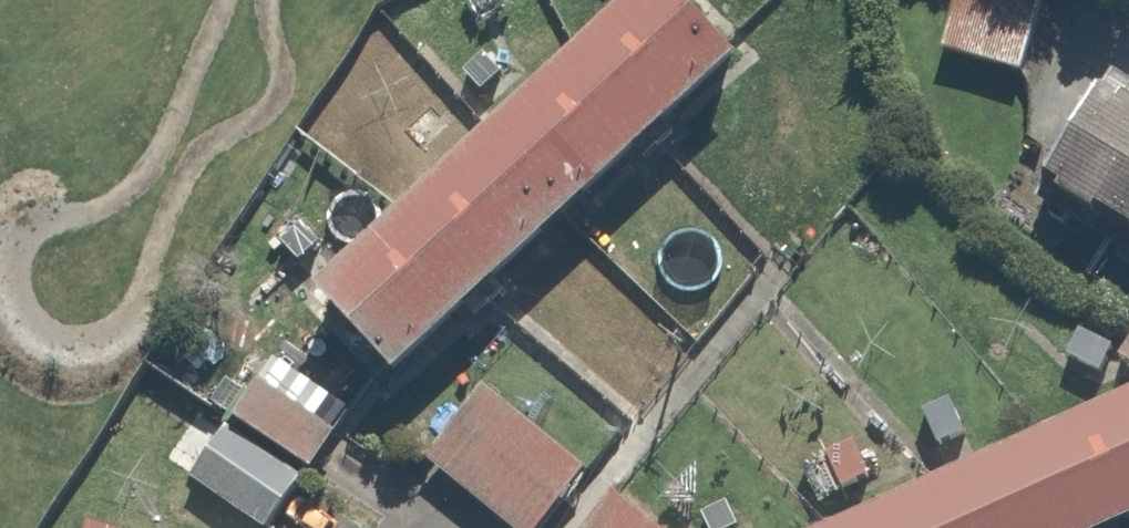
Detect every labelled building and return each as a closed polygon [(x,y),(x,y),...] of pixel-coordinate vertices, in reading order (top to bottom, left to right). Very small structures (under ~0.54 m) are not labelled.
[(314,269),(394,358),(738,47),(695,0),(611,0),(314,269)] [(1120,66),(1053,177),(1128,223),(1128,71),(1120,66)] [(1085,399),(789,527),(1088,527),(1128,509),(1128,340),(1085,399)] [(357,428),(271,356),(233,400),(319,473),(357,428)] [(476,376),(417,453),(514,527),(531,527),(584,459),(476,376)] [(294,468),(225,416),(186,467),(255,519),(294,468)] [(614,486),(579,527),(666,527),(614,486)]
